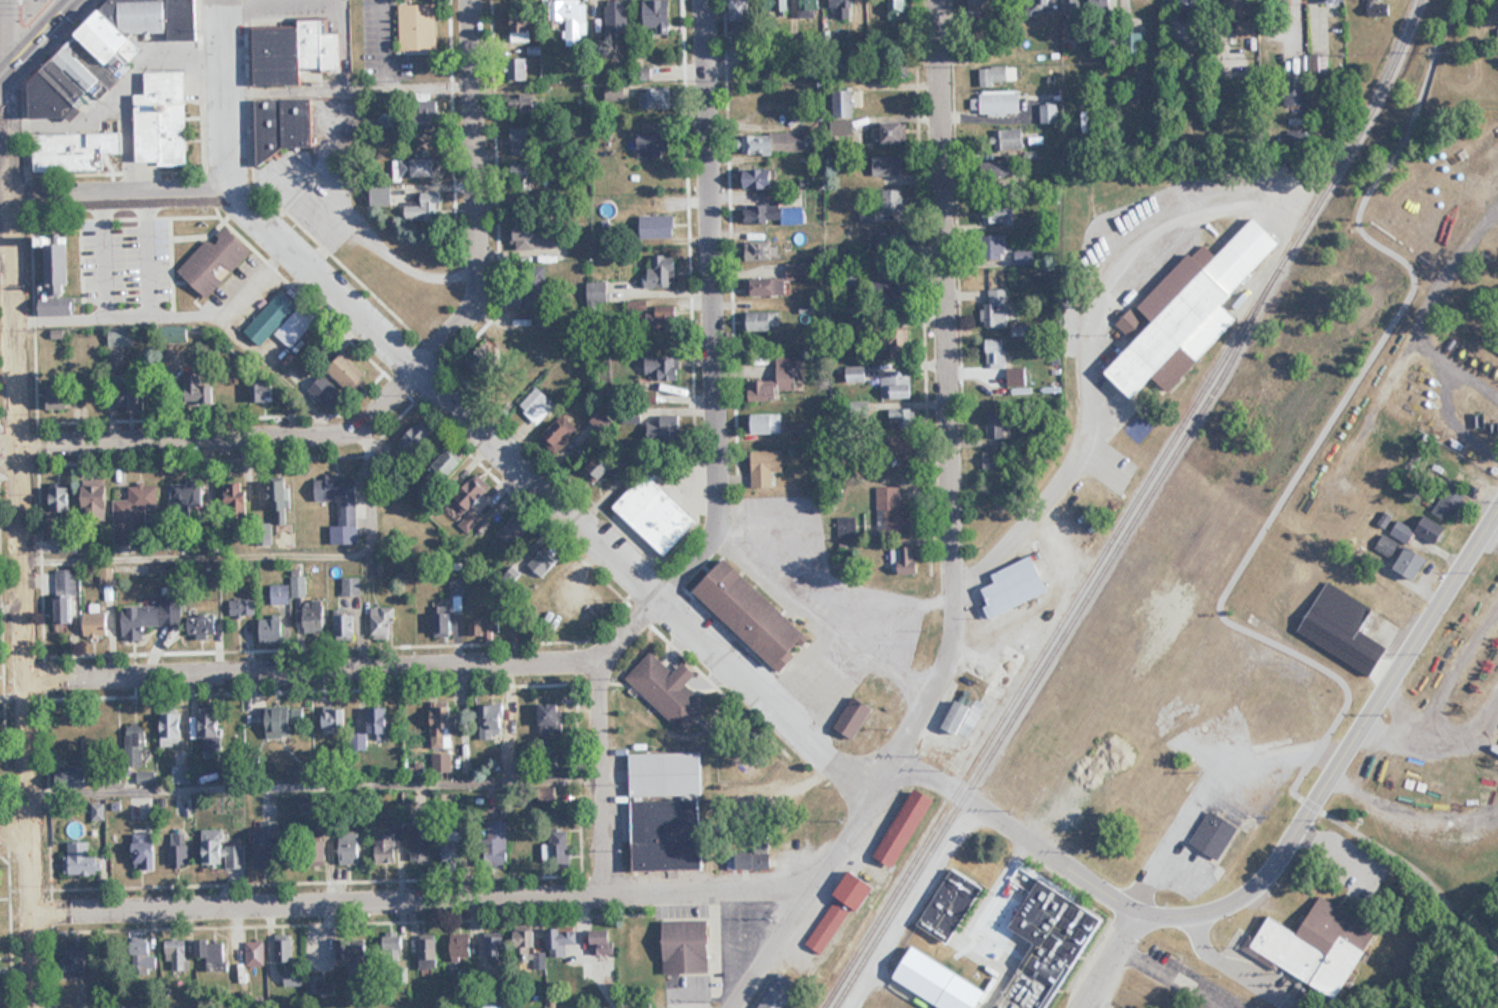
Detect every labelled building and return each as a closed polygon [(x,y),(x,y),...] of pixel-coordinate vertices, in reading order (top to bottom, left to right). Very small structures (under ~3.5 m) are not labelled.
[(32,81),(33,117),(83,117),(83,107),(93,97),(101,97),(127,72),(126,65),(142,50),(134,41),(134,33),(170,32),(170,40),(199,40),(198,0),(113,0),(32,81)] [(630,0),(609,0),(609,34),(630,34),(630,0)] [(646,28),(672,28),(672,0),(646,0),(646,28)] [(733,20),(763,19),(763,13),(786,12),(786,0),(733,0),(733,20)] [(821,19),(821,0),(798,0),(798,19),(821,19)] [(831,21),(852,21),(852,0),(831,0),(831,21)] [(889,21),(908,21),(908,0),(889,0),(889,21)] [(1061,14),(1085,14),(1085,0),(1061,0),(1061,14)] [(1092,13),(1114,13),(1114,0),(1092,0),(1092,13)] [(1133,19),(1159,19),(1159,0),(1133,0),(1133,19)] [(1226,14),(1248,14),(1248,0),(1226,0),(1226,14)] [(589,2),(555,2),(555,21),(565,21),(565,38),(589,38),(589,2)] [(438,4),(400,4),(400,50),(438,50),(438,4)] [(511,7),(511,41),(532,41),(532,7),(511,7)] [(252,86),(304,85),(304,70),(342,70),(342,33),(330,33),(330,19),(300,19),(300,28),(252,28),(252,86)] [(1144,56),(1144,32),(1122,32),(1122,56),(1144,56)] [(1310,76),(1332,76),(1332,54),(1310,54),(1310,76)] [(508,80),(529,80),(529,58),(508,58),(508,80)] [(1018,67),(979,67),(979,84),(1018,84),(1018,67)] [(187,71),(147,71),(147,94),(136,94),(136,164),(188,163),(187,71)] [(1285,75),(1285,105),(1308,105),(1308,75),(1285,75)] [(675,88),(643,88),(643,108),(675,108),(675,88)] [(853,90),(831,90),(831,138),(853,138),(853,90)] [(1021,91),(980,91),(980,113),(1021,113),(1021,91)] [(513,114),(538,114),(538,93),(513,93),(513,114)] [(257,99),(258,153),(316,151),(314,98),(257,99)] [(442,101),(410,102),(411,132),(443,131),(442,101)] [(1059,105),(1041,105),(1041,124),(1059,124),(1059,105)] [(883,122),(883,143),(905,143),(905,122),(883,122)] [(1023,150),(1023,130),(991,130),(991,150),(1023,150)] [(637,155),(676,155),(676,131),(637,131),(637,155)] [(35,134),(36,171),(105,170),(105,154),(125,153),(124,132),(35,134)] [(532,133),(512,133),(512,159),(532,159),(532,133)] [(808,133),(744,133),(744,153),(809,153),(808,133)] [(902,156),(872,156),(872,175),(902,175),(902,156)] [(396,159),(396,177),(440,177),(439,159),(396,159)] [(1004,189),(1023,177),(1011,159),(992,171),(1004,189)] [(536,162),(512,162),(512,189),(536,189),(536,162)] [(742,169),(742,189),(776,189),(776,169),(742,169)] [(394,186),(372,186),(372,205),(394,205),(394,186)] [(904,189),(883,190),(884,213),(904,213),(904,189)] [(439,223),(439,191),(414,191),(414,201),(406,201),(406,223),(439,223)] [(804,223),(805,203),(744,202),(743,222),(804,223)] [(982,224),(1015,224),(1015,204),(982,204),(982,224)] [(642,215),(642,238),(675,238),(675,215),(642,215)] [(1283,241),(1255,217),(1219,256),(1202,241),(1141,308),(1156,322),(1110,372),(1138,398),(1145,390),(1160,403),(1238,318),(1224,305),(1283,241)] [(208,297),(253,251),(225,224),(180,270),(208,297)] [(559,247),(559,225),(513,225),(513,248),(559,247)] [(870,228),(870,248),(909,248),(909,228),(870,228)] [(69,243),(55,243),(55,236),(42,237),(44,315),(76,314),(75,297),(70,297),(69,243)] [(1005,264),(1005,236),(987,236),(987,264),(1005,264)] [(746,260),(774,260),(774,241),(746,241),(746,260)] [(1017,264),(1034,264),(1034,252),(1017,252),(1017,264)] [(645,287),(676,288),(677,255),(653,255),(653,269),(645,268),(645,287)] [(787,263),(787,280),(807,280),(807,263),(787,263)] [(785,278),(746,278),(746,295),(785,295),(785,278)] [(617,282),(587,282),(587,305),(617,305),(617,282)] [(903,290),(888,289),(888,303),(903,304),(903,290)] [(1009,289),(985,289),(985,326),(1009,327),(1009,289)] [(291,349),(321,316),(304,301),(299,307),(281,290),(244,330),(261,346),(273,333),(291,349)] [(526,308),(546,308),(546,291),(526,291),(526,308)] [(779,312),(746,312),(746,330),(779,330),(779,312)] [(109,346),(133,346),(133,328),(109,328),(109,346)] [(167,340),(189,340),(189,331),(167,331),(167,340)] [(1007,369),(1006,339),(986,339),(986,369),(1007,369)] [(329,370),(355,394),(371,376),(344,353),(329,370)] [(781,400),(781,390),(804,390),(803,353),(777,353),(778,381),(752,381),(753,401),(781,400)] [(678,379),(678,356),(646,356),(645,378),(678,379)] [(287,374),(298,384),(306,375),(295,364),(287,374)] [(869,382),(867,365),(846,367),(847,384),(869,382)] [(881,399),(913,399),(913,372),(881,372),(881,399)] [(202,375),(186,375),(186,405),(213,405),(213,385),(202,385),(202,375)] [(333,412),(346,397),(323,375),(309,389),(333,412)] [(129,377),(120,401),(143,409),(151,384),(129,377)] [(47,409),(71,409),(71,378),(47,378),(47,409)] [(250,384),(250,408),(274,408),(274,384),(250,384)] [(537,424),(557,405),(538,386),(519,406),(537,424)] [(889,428),(915,428),(915,409),(889,409),(889,428)] [(1012,409),(987,409),(987,439),(1012,439),(1012,409)] [(540,438),(555,453),(579,429),(564,414),(540,438)] [(782,414),(752,414),(752,433),(782,433),(782,414)] [(437,436),(420,421),(396,447),(413,462),(437,436)] [(886,457),(913,457),(913,437),(886,437),(886,457)] [(429,467),(443,480),(464,458),(450,445),(429,467)] [(585,467),(597,481),(617,464),(606,450),(585,467)] [(775,487),(775,472),(785,472),(785,451),(753,451),(753,487),(775,487)] [(983,452),(983,468),(1000,468),(1000,452),(983,452)] [(665,555),(698,521),(647,472),(614,506),(665,555)] [(473,508),(492,487),(477,473),(454,498),(469,512),(458,523),(469,533),(483,518),(473,508)] [(338,526),(332,526),(332,545),(359,544),(357,478),(346,479),(346,476),(315,476),(315,501),(338,501),(338,526)] [(291,524),(290,480),(272,480),(273,525),(291,524)] [(242,481),(215,488),(224,520),(251,512),(242,481)] [(1468,492),(1451,481),(1432,512),(1450,522),(1468,492)] [(115,545),(133,544),(132,520),(160,519),(159,484),(128,485),(128,499),(114,499),(115,545)] [(172,484),(172,520),(206,520),(206,484),(172,484)] [(85,486),(85,518),(110,518),(110,486),(85,486)] [(51,512),(76,512),(76,487),(51,487),(51,512)] [(909,507),(899,507),(899,487),(877,487),(877,533),(909,533),(909,507)] [(491,539),(504,554),(531,531),(518,516),(491,539)] [(1430,559),(1387,535),(1379,550),(1398,560),(1394,566),(1419,580),(1430,559)] [(540,575),(558,562),(544,541),(525,554),(540,575)] [(885,575),(920,572),(919,547),(883,549),(885,575)] [(1050,593),(1034,556),(993,573),(997,583),(983,589),(990,605),(986,606),(991,618),(1050,593)] [(813,637),(727,558),(696,592),(782,670),(813,637)] [(56,623),(76,623),(76,569),(56,569),(56,623)] [(307,597),(307,577),(292,577),(292,597),(307,597)] [(343,595),(361,595),(361,578),(343,578),(343,595)] [(1375,676),(1391,647),(1361,630),(1374,607),(1328,582),(1299,634),(1375,676)] [(271,585),(271,604),(289,604),(289,585),(271,585)] [(122,606),(123,640),(146,639),(145,626),(179,625),(178,595),(161,595),(162,604),(122,606)] [(229,599),(229,616),(250,616),(250,599),(229,599)] [(328,601),(304,601),(304,634),(328,634),(328,601)] [(186,608),(191,639),(220,634),(215,603),(186,608)] [(501,604),(484,604),(484,617),(469,617),(469,636),(501,636),(501,604)] [(84,613),(84,636),(108,636),(108,612),(99,612),(99,605),(92,605),(92,613),(84,613)] [(396,607),(373,607),(373,637),(396,637),(396,607)] [(434,613),(434,637),(458,637),(458,613),(434,613)] [(356,615),(336,615),(336,640),(356,640),(356,615)] [(263,644),(285,643),(285,617),(262,617),(263,644)] [(626,678),(684,732),(709,706),(688,685),(698,673),(686,662),(675,673),(652,651),(626,678)] [(835,726),(855,740),(875,709),(855,695),(835,726)] [(959,734),(973,707),(957,699),(943,726),(959,734)] [(562,733),(562,703),(540,703),(540,733),(562,733)] [(505,705),(480,705),(480,738),(505,738),(505,705)] [(293,736),(291,707),(265,709),(267,737),(293,736)] [(432,748),(448,748),(449,727),(455,727),(455,707),(433,707),(432,748)] [(200,752),(222,752),(222,708),(200,708),(200,752)] [(368,738),(389,738),(389,708),(368,708),(368,738)] [(345,709),(321,709),(321,733),(345,733),(345,709)] [(161,714),(161,745),(183,745),(183,714),(161,714)] [(145,762),(145,725),(125,725),(125,762),(145,762)] [(367,749),(366,733),(350,734),(350,750),(367,749)] [(632,754),(634,871),(704,869),(702,798),(703,798),(702,752),(632,754)] [(433,772),(452,772),(452,754),(433,754),(433,772)] [(221,781),(241,781),(241,764),(221,764),(221,781)] [(550,804),(549,788),(533,789),(534,805),(550,804)] [(937,799),(917,788),(878,856),(898,868),(937,799)] [(1221,860),(1240,826),(1210,809),(1191,843),(1221,860)] [(261,822),(261,831),(255,831),(255,870),(278,869),(277,821),(261,822)] [(508,821),(486,822),(487,860),(508,860),(508,821)] [(411,861),(431,861),(431,827),(411,827),(411,861)] [(245,846),(225,846),(225,830),(203,830),(202,867),(245,867),(245,846)] [(340,865),(360,865),(360,831),(340,831),(340,865)] [(397,834),(375,834),(375,864),(397,864),(397,834)] [(157,871),(157,835),(134,835),(134,871),(157,871)] [(188,835),(169,835),(169,866),(188,866),(188,835)] [(465,835),(440,844),(447,863),(471,854),(465,835)] [(88,842),(69,843),(70,876),(103,875),(102,857),(89,858),(88,842)] [(772,869),(772,853),(736,853),(736,869),(772,869)] [(807,944),(824,955),(855,907),(863,912),(883,882),(858,865),(807,944)] [(915,923),(952,944),(985,886),(949,865),(915,923)] [(1103,914),(1040,880),(1035,882),(1010,927),(1033,939),(996,1007),(1052,1007),(1103,914)] [(1252,950),(1345,998),(1381,929),(1320,897),(1302,933),(1269,916),(1252,950)] [(711,974),(711,921),(666,921),(666,974),(711,974)] [(579,944),(578,927),(547,928),(548,958),(567,957),(567,945),(579,944)] [(531,955),(531,931),(514,931),(514,955),(531,955)] [(592,931),(592,963),(613,963),(613,931),(592,931)] [(275,962),(293,962),(293,936),(275,936),(275,962)] [(385,936),(385,964),(404,964),(404,936),(385,936)] [(473,962),(473,937),(451,937),(451,962),(473,962)] [(504,937),(484,937),(484,957),(493,957),(493,962),(504,962),(504,937)] [(226,939),(195,939),(195,959),(210,959),(210,975),(226,975),(226,939)] [(419,965),(441,965),(441,939),(419,939),(419,965)] [(337,940),(337,961),(349,961),(349,977),(368,977),(368,940),(337,940)] [(246,966),(265,966),(264,941),(246,941),(246,966)] [(894,978),(942,1005),(960,973),(912,946),(894,978)] [(88,974),(88,950),(65,950),(65,974),(88,974)]
